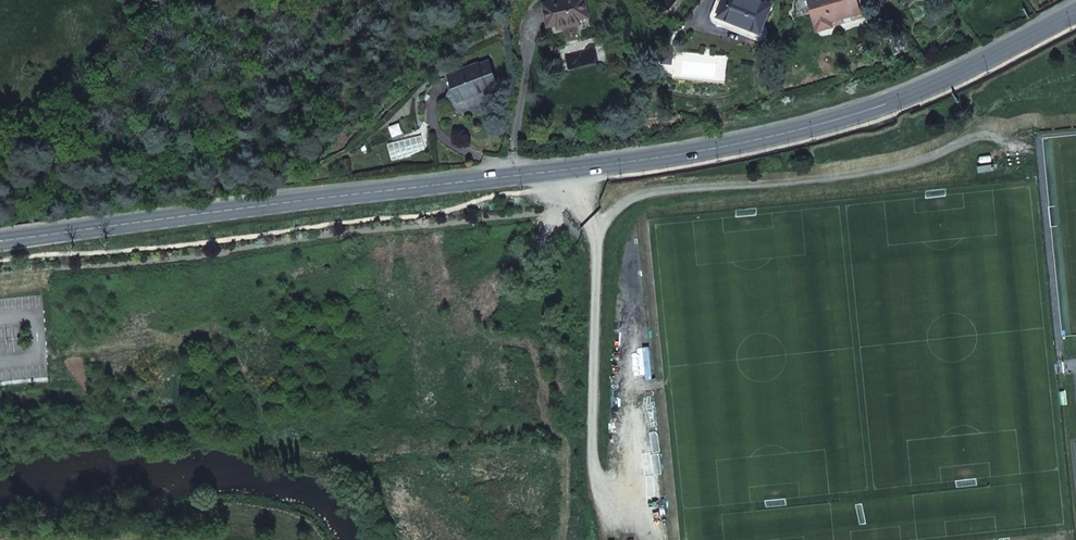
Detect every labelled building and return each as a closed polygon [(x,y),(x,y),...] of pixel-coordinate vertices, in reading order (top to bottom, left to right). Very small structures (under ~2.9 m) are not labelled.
[(579,19),(588,17),(584,0),(559,0),(544,4),(548,26),(558,23),(559,28),(579,23),(579,19)] [(719,16),(760,32),(771,4),(760,0),(725,0),(719,16)] [(832,20),(860,12),(857,0),(809,0),(818,30),(833,26),(832,20)] [(832,20),(833,26),(862,18),(860,12),(832,20)] [(449,76),(459,100),(497,85),(487,62),(449,76)] [(401,126),(389,130),(393,140),(405,135),(401,126)]
